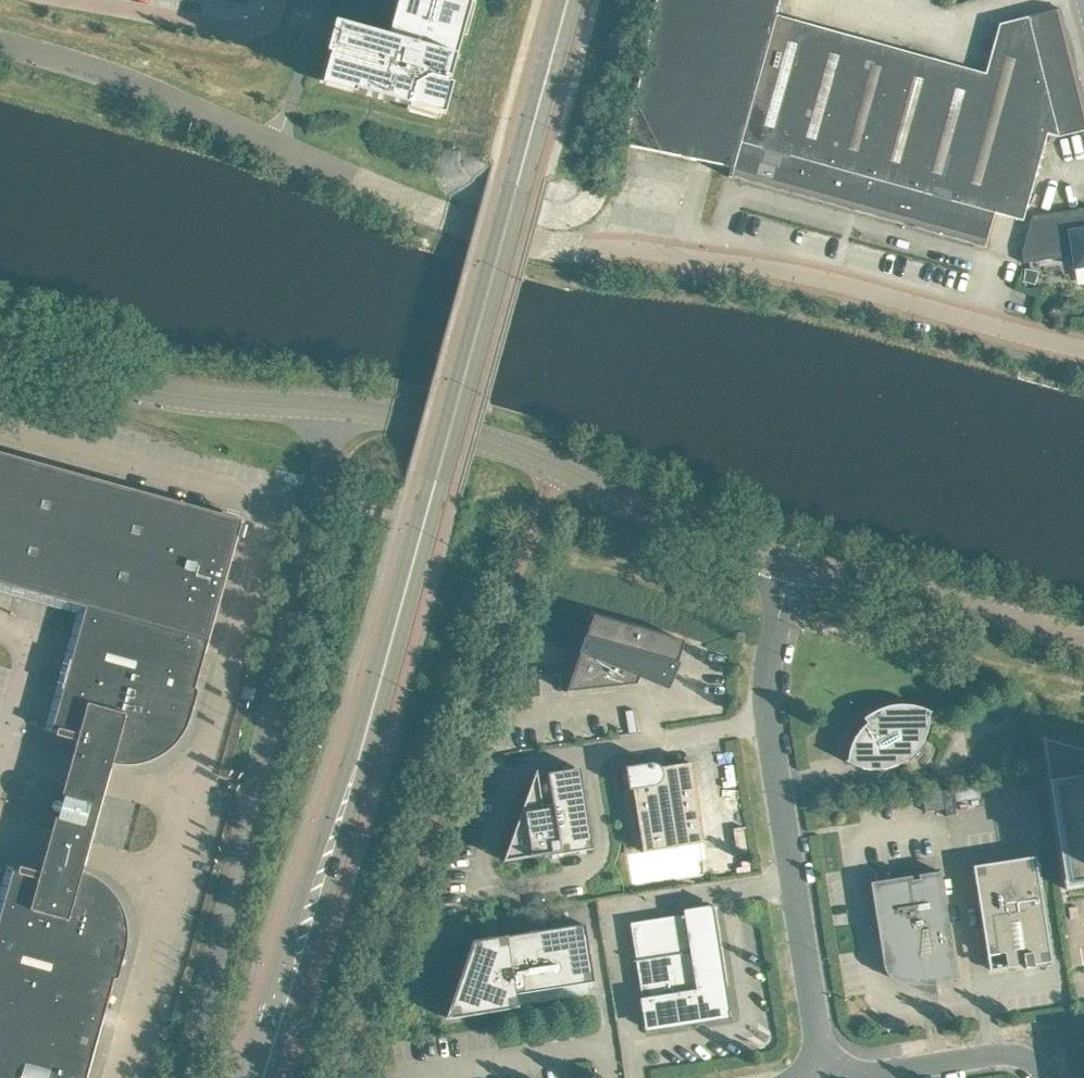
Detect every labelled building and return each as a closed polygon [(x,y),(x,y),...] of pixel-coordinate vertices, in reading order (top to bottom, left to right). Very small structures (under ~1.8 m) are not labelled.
[(323,84),(357,93),(371,97),(407,107),(441,116),(473,0),(397,0),(387,38),(339,25),(323,84)] [(626,146),(689,159),(731,168),(730,176),(729,177),(732,178),(732,175),(774,187),(816,199),(858,210),(900,222),(921,228),(942,234),(963,240),(984,246),(985,243),(994,213),(997,214),(1023,221),(1035,178),(1048,134),(1058,137),(1075,132),(1083,130),(1083,99),(1081,87),(1072,52),(1061,9),(999,24),(997,33),(985,74),(945,62),(903,51),(861,39),(819,27),(776,15),(780,0),(657,0),(626,146)] [(1050,213),(1056,258),(1073,256),(1075,268),(1083,266),(1083,208),(1062,212),(1050,213)] [(1032,216),(1022,252),(1024,263),(1029,262),(1041,260),(1056,258),(1050,213),(1045,214),(1032,216)] [(78,741),(116,752),(126,753),(137,752),(146,749),(155,745),(164,739),(170,731),(176,722),(179,713),(187,686),(196,689),(243,519),(0,452),(0,583),(87,607),(53,728),(59,730),(57,735),(78,741)] [(637,684),(641,674),(667,685),(675,666),(677,667),(684,640),(594,615),(585,641),(588,642),(585,650),(582,649),(567,692),(637,684)] [(253,701),(256,689),(245,686),(242,697),(253,701)] [(929,723),(930,713),(931,713),(932,712),(922,708),(911,705),(901,704),(890,706),(879,709),(882,714),(873,719),(865,725),(858,733),(853,742),(849,751),(848,761),(846,760),(846,761),(854,766),(864,769),(874,770),(884,769),(893,767),(902,763),(911,757),(918,750),(923,741),(927,732),(929,723)] [(626,711),(630,732),(638,731),(634,709),(626,711)] [(1041,739),(1065,889),(1083,886),(1083,750),(1041,739)] [(108,780),(116,752),(78,741),(71,769),(61,802),(57,801),(54,802),(52,807),(54,811),(58,812),(50,843),(42,872),(80,883),(88,854),(108,780)] [(691,763),(661,767),(659,766),(657,764),(655,763),(652,763),(650,763),(626,767),(629,790),(633,789),(643,852),(703,843),(691,763)] [(593,849),(580,768),(548,773),(549,782),(539,784),(537,771),(536,771),(503,861),(543,855),(543,857),(593,849)] [(925,812),(944,809),(941,790),(922,793),(925,812)] [(988,956),(990,970),(1025,964),(1025,968),(1035,966),(1034,965),(1052,962),(1035,857),(973,866),(987,956),(988,956)] [(114,949),(114,948),(114,947),(114,946),(115,945),(115,944),(115,943),(115,942),(115,941),(115,940),(115,939),(116,938),(116,937),(116,936),(116,935),(116,934),(116,933),(116,932),(116,931),(115,931),(115,930),(115,929),(115,928),(115,927),(115,926),(115,925),(115,924),(115,923),(114,923),(114,922),(114,921),(114,920),(113,919),(113,918),(113,917),(112,916),(112,915),(112,914),(111,913),(111,912),(110,911),(110,910),(109,909),(109,908),(108,907),(108,906),(107,905),(107,904),(106,904),(106,903),(105,903),(105,902),(104,901),(103,900),(103,899),(102,899),(102,898),(101,898),(101,897),(100,897),(100,896),(99,896),(99,895),(98,894),(97,894),(97,893),(96,893),(96,892),(95,892),(95,891),(94,891),(93,890),(92,890),(91,889),(90,888),(89,888),(89,887),(88,887),(87,886),(86,886),(85,886),(85,885),(84,885),(83,885),(83,884),(82,884),(81,884),(80,883),(42,872),(21,867),(19,872),(13,871),(0,919),(0,1077),(88,1077),(115,978),(106,976),(114,949)] [(871,869),(873,882),(877,909),(875,910),(884,966),(885,970),(888,975),(891,978),(896,980),(900,982),(924,984),(924,980),(935,978),(936,982),(958,979),(941,871),(919,875),(919,879),(913,880),(912,876),(875,882),(872,869),(871,869)] [(713,908),(714,908),(717,908),(717,906),(683,912),(684,914),(630,923),(636,960),(633,960),(634,962),(636,961),(642,998),(640,998),(645,1028),(705,1018),(704,1013),(723,1010),(720,987),(726,986),(726,984),(724,984),(722,966),(723,966),(723,965),(721,965),(719,947),(720,947),(720,946),(718,946),(716,928),(717,928),(717,927),(715,927),(713,908)] [(473,941),(453,999),(454,999),(447,1018),(489,1012),(519,1008),(519,1005),(518,1005),(516,994),(594,982),(585,924),(495,938),(473,941)]
